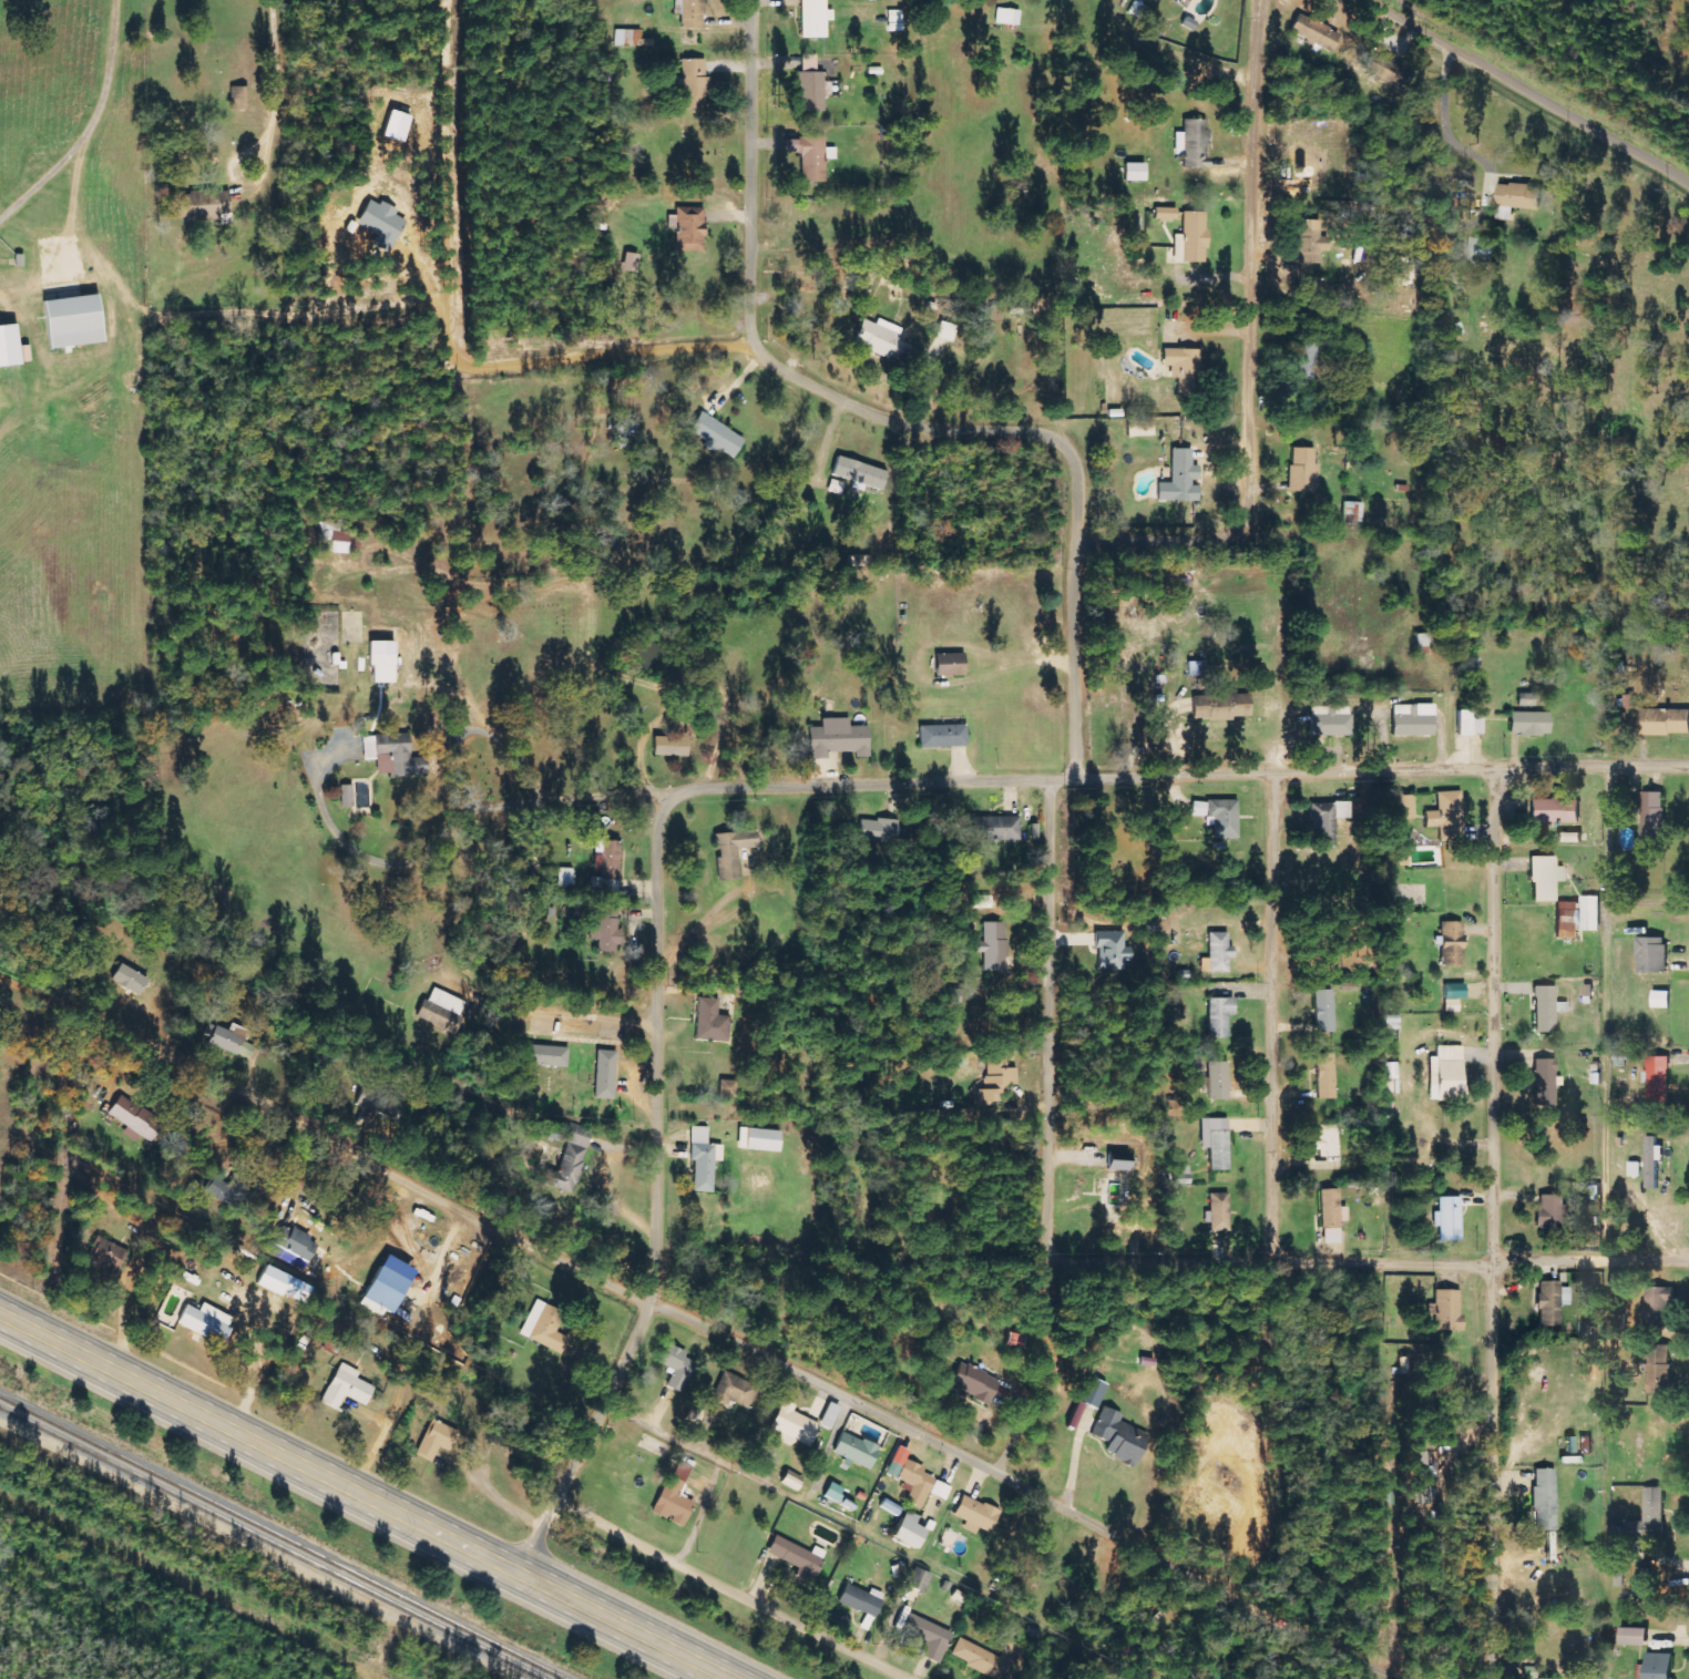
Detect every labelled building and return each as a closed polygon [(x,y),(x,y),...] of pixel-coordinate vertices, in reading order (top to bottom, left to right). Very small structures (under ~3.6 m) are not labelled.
[(674,15),(680,14),(680,29),(704,29),(703,0),(674,0),(674,15)] [(826,38),(826,21),(833,21),(833,10),(826,10),(826,0),(802,0),(801,38),(826,38)] [(1018,26),(1020,10),(997,8),(995,23),(1018,26)] [(902,10),(887,11),(888,32),(902,32),(902,10)] [(1331,53),(1341,35),(1299,13),(1290,31),(1331,53)] [(643,30),(617,30),(617,46),(643,46),(643,30)] [(1409,66),(1369,54),(1362,74),(1403,87),(1409,66)] [(799,112),(824,111),(824,97),(831,97),(831,82),(824,82),(824,72),(817,72),(817,55),(802,55),(802,71),(798,71),(799,112)] [(707,60),(683,59),(682,110),(707,110),(707,60)] [(231,87),(231,109),(247,109),(248,87),(231,87)] [(411,117),(391,110),(382,135),(402,143),(411,117)] [(1183,168),(1208,168),(1210,120),(1184,119),(1184,135),(1177,135),(1176,154),(1184,154),(1183,168)] [(826,182),(825,137),(801,138),(802,183),(826,182)] [(1125,181),(1145,182),(1146,164),(1125,163),(1125,181)] [(1499,183),(1498,207),(1502,208),(1501,219),(1513,220),(1513,208),(1541,210),(1543,186),(1499,183)] [(228,190),(172,195),(175,224),(231,218),(228,190)] [(405,220),(396,216),(398,211),(369,198),(356,225),(377,235),(371,247),(389,254),(405,220)] [(703,252),(705,208),(678,208),(677,251),(703,252)] [(1177,208),(1155,208),(1155,221),(1177,222),(1177,208)] [(1206,212),(1183,212),(1183,235),(1174,235),(1174,262),(1205,263),(1206,212)] [(1321,263),(1321,252),(1329,252),(1329,233),(1321,233),(1321,220),(1299,220),(1299,263),(1321,263)] [(1470,268),(1494,269),(1495,238),(1471,237),(1470,268)] [(639,255),(626,252),(622,270),(636,272),(639,255)] [(43,301),(48,348),(102,343),(97,295),(43,301)] [(862,319),(853,345),(904,363),(910,345),(898,341),(902,328),(878,319),(876,324),(862,319)] [(957,326),(940,321),(936,337),(953,342),(957,326)] [(15,324),(0,326),(0,367),(20,365),(15,324)] [(1303,383),(1316,383),(1318,342),(1298,341),(1297,371),(1304,371),(1303,383)] [(1163,366),(1171,366),(1171,378),(1178,378),(1178,395),(1199,395),(1198,349),(1163,350),(1163,366)] [(716,449),(733,459),(745,439),(701,412),(689,433),(716,449)] [(1154,420),(1127,421),(1128,437),(1154,436),(1154,420)] [(1291,492),(1315,492),(1316,448),(1291,448),(1291,492)] [(1158,501),(1198,502),(1198,483),(1199,483),(1199,466),(1192,466),(1193,449),(1172,449),(1171,484),(1158,483),(1158,501)] [(832,478),(884,490),(888,470),(836,458),(832,478)] [(1363,503),(1345,502),(1345,522),(1363,523),(1363,503)] [(322,522),(321,552),(357,553),(358,533),(341,532),(341,523),(322,522)] [(373,682),(394,683),(394,641),(368,640),(368,666),(373,666),(373,682)] [(964,653),(935,654),(936,676),(965,675),(964,653)] [(1250,693),(1193,695),(1194,720),(1251,718),(1250,693)] [(1535,706),(1534,693),(1518,693),(1519,706),(1535,706)] [(1434,736),(1434,705),(1394,704),(1393,736),(1434,736)] [(1351,735),(1350,706),(1311,707),(1312,736),(1351,735)] [(1641,708),(1641,734),(1688,735),(1688,708),(1641,708)] [(1550,712),(1511,711),(1511,734),(1549,735),(1550,712)] [(849,718),(822,719),(822,727),(809,728),(810,759),(827,758),(827,752),(855,751),(855,757),(869,757),(868,726),(850,726),(849,718)] [(920,726),(920,748),(968,747),(967,725),(920,726)] [(377,773),(390,772),(390,777),(426,776),(425,758),(410,759),(410,734),(364,736),(364,760),(376,760),(377,773)] [(689,757),(689,737),(653,736),(653,756),(689,757)] [(352,785),(340,785),(341,807),(353,807),(352,785)] [(1439,827),(1440,842),(1463,841),(1462,791),(1437,792),(1438,811),(1425,811),(1426,827),(1439,827)] [(1664,791),(1641,792),(1642,838),(1665,838),(1664,791)] [(1397,819),(1415,819),(1414,795),(1396,795),(1397,819)] [(1579,823),(1579,798),(1531,799),(1532,823),(1579,823)] [(1237,839),(1238,801),(1192,800),(1191,816),(1214,816),(1213,839),(1237,839)] [(1350,818),(1350,802),(1312,803),(1313,848),(1335,847),(1335,818),(1350,818)] [(1020,840),(1020,816),(971,817),(972,841),(1020,840)] [(859,819),(859,842),(895,843),(895,820),(859,819)] [(737,849),(757,848),(756,831),(716,833),(718,881),(739,879),(737,849)] [(619,896),(621,841),(601,841),(600,895),(619,896)] [(1408,866),(1408,854),(1395,854),(1395,865),(1408,866)] [(1533,901),(1555,901),(1555,882),(1565,882),(1565,867),(1556,867),(1556,856),(1532,857),(1533,901)] [(575,868),(559,868),(558,887),(574,887),(575,868)] [(993,908),(993,896),(975,896),(975,908),(993,908)] [(1600,930),(1600,896),(1580,896),(1580,902),(1557,902),(1556,938),(1580,938),(1580,930),(1600,930)] [(595,924),(590,924),(590,939),(597,940),(597,953),(619,954),(620,930),(617,930),(618,908),(596,907),(595,924)] [(1464,965),(1463,921),(1441,922),(1441,938),(1442,966),(1464,965)] [(1008,922),(984,922),(984,942),(977,942),(977,953),(984,953),(984,972),(1007,972),(1008,922)] [(1127,932),(1097,931),(1096,969),(1124,970),(1125,960),(1126,960),(1127,932)] [(1228,932),(1209,933),(1209,958),(1200,958),(1200,973),(1228,972),(1228,958),(1234,958),(1234,947),(1228,947),(1228,932)] [(1666,937),(1636,937),(1637,973),(1667,972),(1666,937)] [(140,994),(148,978),(121,964),(112,981),(140,994)] [(1465,984),(1445,984),(1444,1012),(1459,1012),(1459,998),(1465,998),(1465,984)] [(1536,1032),(1556,1032),(1556,1012),(1569,1012),(1569,1002),(1557,1003),(1557,986),(1535,987),(1536,1032)] [(452,1035),(467,1003),(434,988),(428,1001),(423,999),(415,1017),(452,1035)] [(961,1004),(961,989),(945,990),(945,1005),(961,1004)] [(1314,990),(1315,1032),(1334,1032),(1333,990),(1314,990)] [(1670,991),(1652,991),(1652,1008),(1670,1008),(1670,991)] [(730,1016),(718,1016),(719,999),(697,998),(696,1040),(729,1042),(730,1016)] [(1209,998),(1208,1037),(1227,1038),(1228,1015),(1233,1015),(1234,998),(1209,998)] [(229,1031),(216,1025),(208,1043),(251,1060),(256,1047),(246,1043),(251,1032),(232,1024),(229,1031)] [(521,1066),(567,1067),(568,1047),(522,1045),(521,1066)] [(1431,1057),(1430,1101),(1463,1101),(1464,1046),(1437,1045),(1437,1057),(1431,1057)] [(614,1099),(616,1051),(596,1051),(595,1099),(614,1099)] [(1336,1099),(1335,1054),(1317,1054),(1318,1099),(1336,1099)] [(1648,1056),(1649,1104),(1670,1104),(1669,1056),(1648,1056)] [(1002,1102),(1002,1093),(1009,1093),(1009,1085),(1017,1085),(1018,1068),(1004,1068),(1004,1059),(986,1059),(985,1090),(979,1090),(979,1102),(1002,1102)] [(1556,1106),(1557,1059),(1533,1059),(1532,1105),(1556,1106)] [(1209,1099),(1228,1099),(1229,1062),(1209,1062),(1209,1099)] [(1386,1096),(1399,1096),(1398,1062),(1385,1063),(1386,1096)] [(720,1098),(736,1098),(736,1080),(720,1080),(720,1098)] [(107,1115),(151,1142),(163,1122),(118,1096),(107,1115)] [(1228,1118),(1202,1118),(1202,1148),(1209,1148),(1209,1170),(1228,1170),(1228,1118)] [(572,1194),(593,1133),(569,1125),(563,1142),(567,1144),(557,1172),(548,1169),(542,1184),(572,1194)] [(1318,1139),(1315,1139),(1315,1157),(1337,1157),(1337,1125),(1317,1125),(1318,1139)] [(713,1193),(714,1161),(722,1161),(722,1145),(709,1144),(709,1127),(692,1127),(691,1192),(713,1193)] [(779,1153),(782,1132),(741,1127),(738,1148),(779,1153)] [(1648,1188),(1659,1187),(1658,1160),(1663,1160),(1663,1146),(1657,1146),(1657,1136),(1646,1136),(1648,1188)] [(1108,1170),(1129,1171),(1130,1153),(1108,1153),(1108,1170)] [(1640,1176),(1640,1162),(1629,1162),(1629,1176),(1640,1176)] [(240,1209),(248,1187),(239,1184),(241,1179),(232,1175),(228,1184),(212,1178),(205,1195),(240,1209)] [(1340,1222),(1347,1222),(1347,1207),(1340,1207),(1339,1189),(1321,1189),(1322,1244),(1340,1244),(1340,1222)] [(1228,1193),(1209,1194),(1210,1212),(1208,1212),(1209,1235),(1229,1234),(1228,1193)] [(1562,1228),(1562,1196),(1541,1196),(1540,1207),(1536,1207),(1535,1228),(1562,1228)] [(1461,1197),(1439,1198),(1439,1211),(1434,1212),(1434,1227),(1439,1227),(1439,1241),(1462,1241),(1461,1197)] [(320,1232),(298,1220),(292,1231),(283,1226),(269,1251),(303,1271),(318,1245),(314,1243),(320,1232)] [(126,1248),(94,1238),(85,1264),(101,1269),(97,1281),(114,1286),(126,1248)] [(414,1268),(383,1255),(361,1306),(382,1315),(384,1310),(394,1314),(414,1268)] [(304,1304),(311,1285),(264,1267),(257,1286),(304,1304)] [(1561,1326),(1561,1305),(1570,1305),(1570,1288),(1562,1288),(1561,1281),(1538,1282),(1539,1326),(1561,1326)] [(1672,1287),(1647,1286),(1646,1319),(1670,1319),(1672,1287)] [(1461,1290),(1434,1290),(1435,1305),(1428,1305),(1428,1315),(1434,1315),(1435,1331),(1462,1331),(1461,1290)] [(521,1336),(563,1353),(569,1337),(557,1333),(565,1312),(535,1301),(521,1336)] [(233,1317),(201,1304),(199,1311),(185,1305),(176,1326),(222,1344),(233,1317)] [(657,1363),(674,1371),(666,1387),(682,1394),(696,1363),(685,1357),(687,1353),(667,1343),(657,1363)] [(1672,1345),(1649,1344),(1647,1394),(1670,1395),(1672,1345)] [(357,1380),(360,1371),(339,1363),(323,1404),(338,1410),(343,1397),(366,1405),(373,1386),(357,1380)] [(988,1406),(999,1379),(968,1366),(959,1387),(973,1393),(970,1399),(988,1406)] [(732,1408),(734,1403),(749,1409),(759,1386),(723,1371),(712,1399),(732,1408)] [(1097,1409),(1108,1384),(1089,1376),(1078,1401),(1097,1409)] [(810,1446),(819,1423),(792,1412),(795,1405),(782,1400),(770,1430),(810,1446)] [(841,1407),(829,1402),(820,1425),(831,1430),(841,1407)] [(1091,1435),(1108,1442),(1103,1454),(1134,1468),(1148,1434),(1120,1422),(1123,1415),(1103,1406),(1091,1435)] [(458,1430),(430,1420),(417,1456),(433,1462),(438,1447),(450,1452),(458,1430)] [(870,1469),(879,1447),(842,1431),(832,1454),(870,1469)] [(911,1486),(905,1502),(921,1509),(934,1477),(922,1473),(924,1468),(905,1460),(909,1451),(897,1446),(891,1462),(902,1467),(896,1480),(911,1486)] [(1430,1499),(1428,1452),(1417,1453),(1419,1499),(1430,1499)] [(691,1467),(674,1460),(654,1515),(668,1520),(667,1522),(683,1528),(693,1501),(680,1496),(691,1467)] [(1533,1470),(1534,1532),(1556,1531),(1555,1469),(1533,1470)] [(801,1482),(785,1474),(781,1484),(797,1491),(801,1482)] [(945,1502),(951,1488),(935,1481),(929,1494),(945,1502)] [(823,1496),(836,1502),(842,1488),(830,1482),(823,1496)] [(1664,1487),(1644,1487),(1644,1529),(1664,1529),(1664,1487)] [(999,1510),(960,1496),(953,1518),(991,1532),(999,1510)] [(918,1516),(904,1510),(891,1539),(917,1550),(925,1530),(914,1525),(918,1516)] [(814,1554),(775,1536),(767,1553),(799,1568),(792,1583),(808,1590),(826,1553),(816,1548),(814,1554)] [(906,1586),(923,1593),(931,1575),(914,1567),(906,1586)] [(1649,1599),(1650,1569),(1636,1568),(1636,1598),(1649,1599)] [(871,1589),(868,1594),(846,1584),(837,1602),(874,1619),(885,1595),(871,1589)] [(939,1665),(953,1632),(908,1614),(901,1632),(926,1642),(920,1657),(939,1665)] [(1648,1646),(1648,1628),(1621,1627),(1620,1645),(1648,1646)] [(1000,1656),(958,1640),(951,1659),(993,1675),(1000,1656)] [(1674,1654),(1647,1653),(1646,1678),(1674,1678),(1674,1654)]
